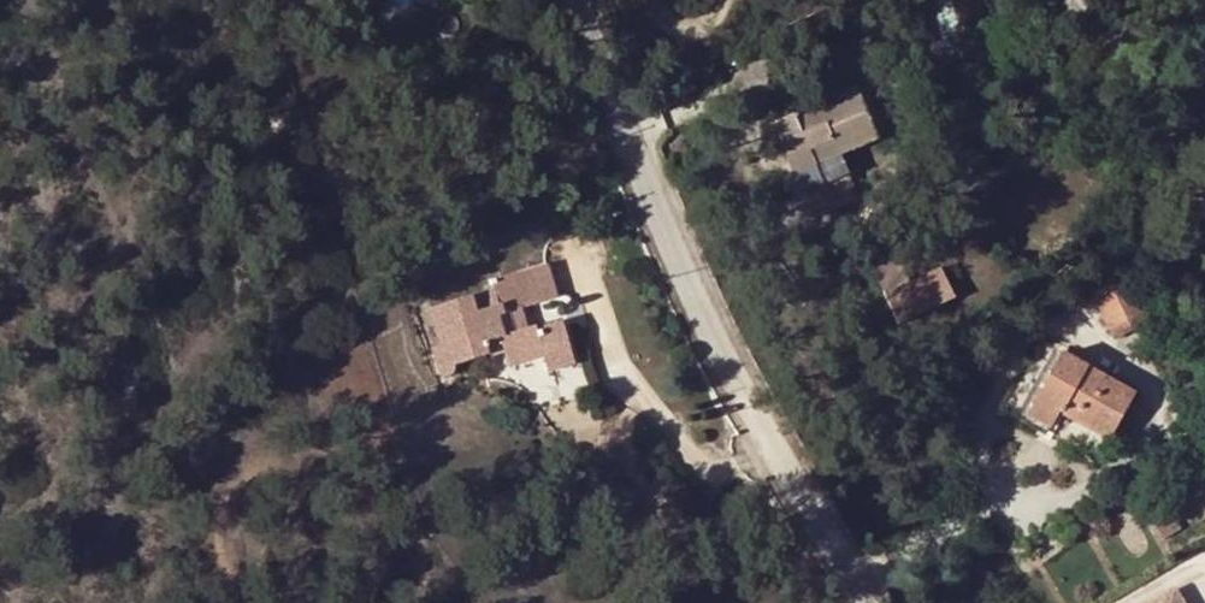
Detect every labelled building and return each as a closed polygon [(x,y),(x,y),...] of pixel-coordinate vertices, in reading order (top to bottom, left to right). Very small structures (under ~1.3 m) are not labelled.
[(864,110),(874,106),(865,84),(854,88),(864,110)] [(794,195),(798,195),(849,172),(840,152),(885,133),(874,106),(864,110),(854,88),(767,125),(788,175),(786,178),(785,181),(785,186),(787,190),(789,193),(794,195)] [(798,195),(806,218),(859,195),(849,172),(798,195)] [(910,284),(897,253),(873,264),(885,295),(910,284)] [(431,307),(442,345),(447,343),(456,373),(480,366),(478,358),(489,355),(485,341),(498,337),(507,366),(540,356),(545,370),(572,361),(560,322),(535,329),(534,325),(524,328),(513,332),(508,313),(519,309),(556,298),(545,263),(492,280),(500,303),(476,311),(471,295),(431,307)] [(885,295),(898,324),(955,300),(943,270),(910,284),(885,295)] [(1124,277),(1089,295),(1108,333),(1144,314),(1124,277)] [(524,328),(519,309),(508,313),(513,332),(524,328)] [(1144,314),(1108,333),(1112,340),(1148,321),(1144,314)] [(442,345),(433,347),(443,377),(456,373),(447,343),(442,345)] [(1054,347),(1028,392),(1040,400),(1032,415),(1050,424),(1053,419),(1057,412),(1072,421),(1110,441),(1135,392),(1101,373),(1084,363),(1086,360),(1068,351),(1066,354),(1054,347)] [(1104,368),(1101,373),(1135,392),(1139,386),(1104,368)] [(1040,400),(1028,392),(1019,408),(1032,415),(1040,400)] [(1057,412),(1053,419),(1069,427),(1072,421),(1057,412)] [(1163,512),(1152,519),(1164,540),(1175,532),(1163,512)] [(1141,602),(1192,602),(1183,584),(1141,602)]
